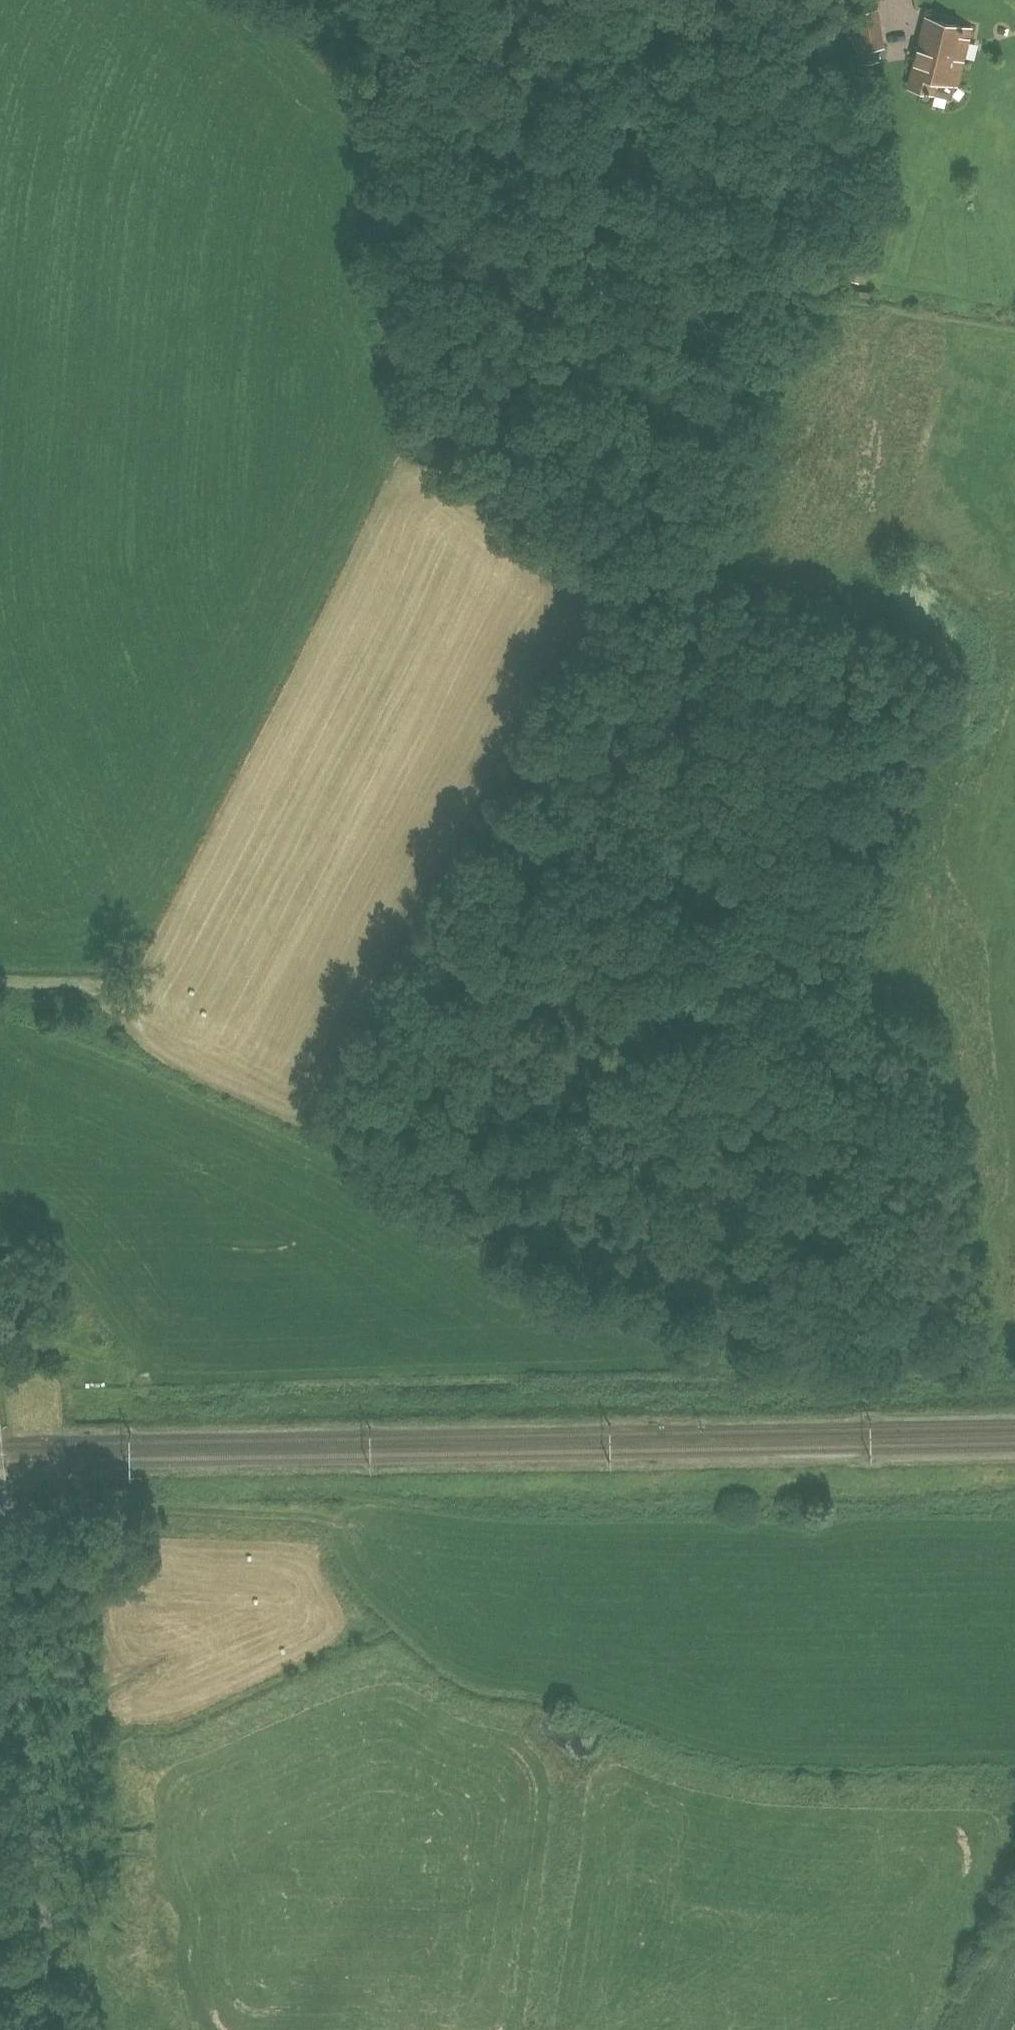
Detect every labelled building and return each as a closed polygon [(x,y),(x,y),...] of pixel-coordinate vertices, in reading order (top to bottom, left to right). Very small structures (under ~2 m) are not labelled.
[(878,58),(877,47),(882,46),(877,10),(852,14),(860,61),(878,58)] [(934,91),(936,80),(957,84),(971,29),(927,18),(910,85),(934,91)]
